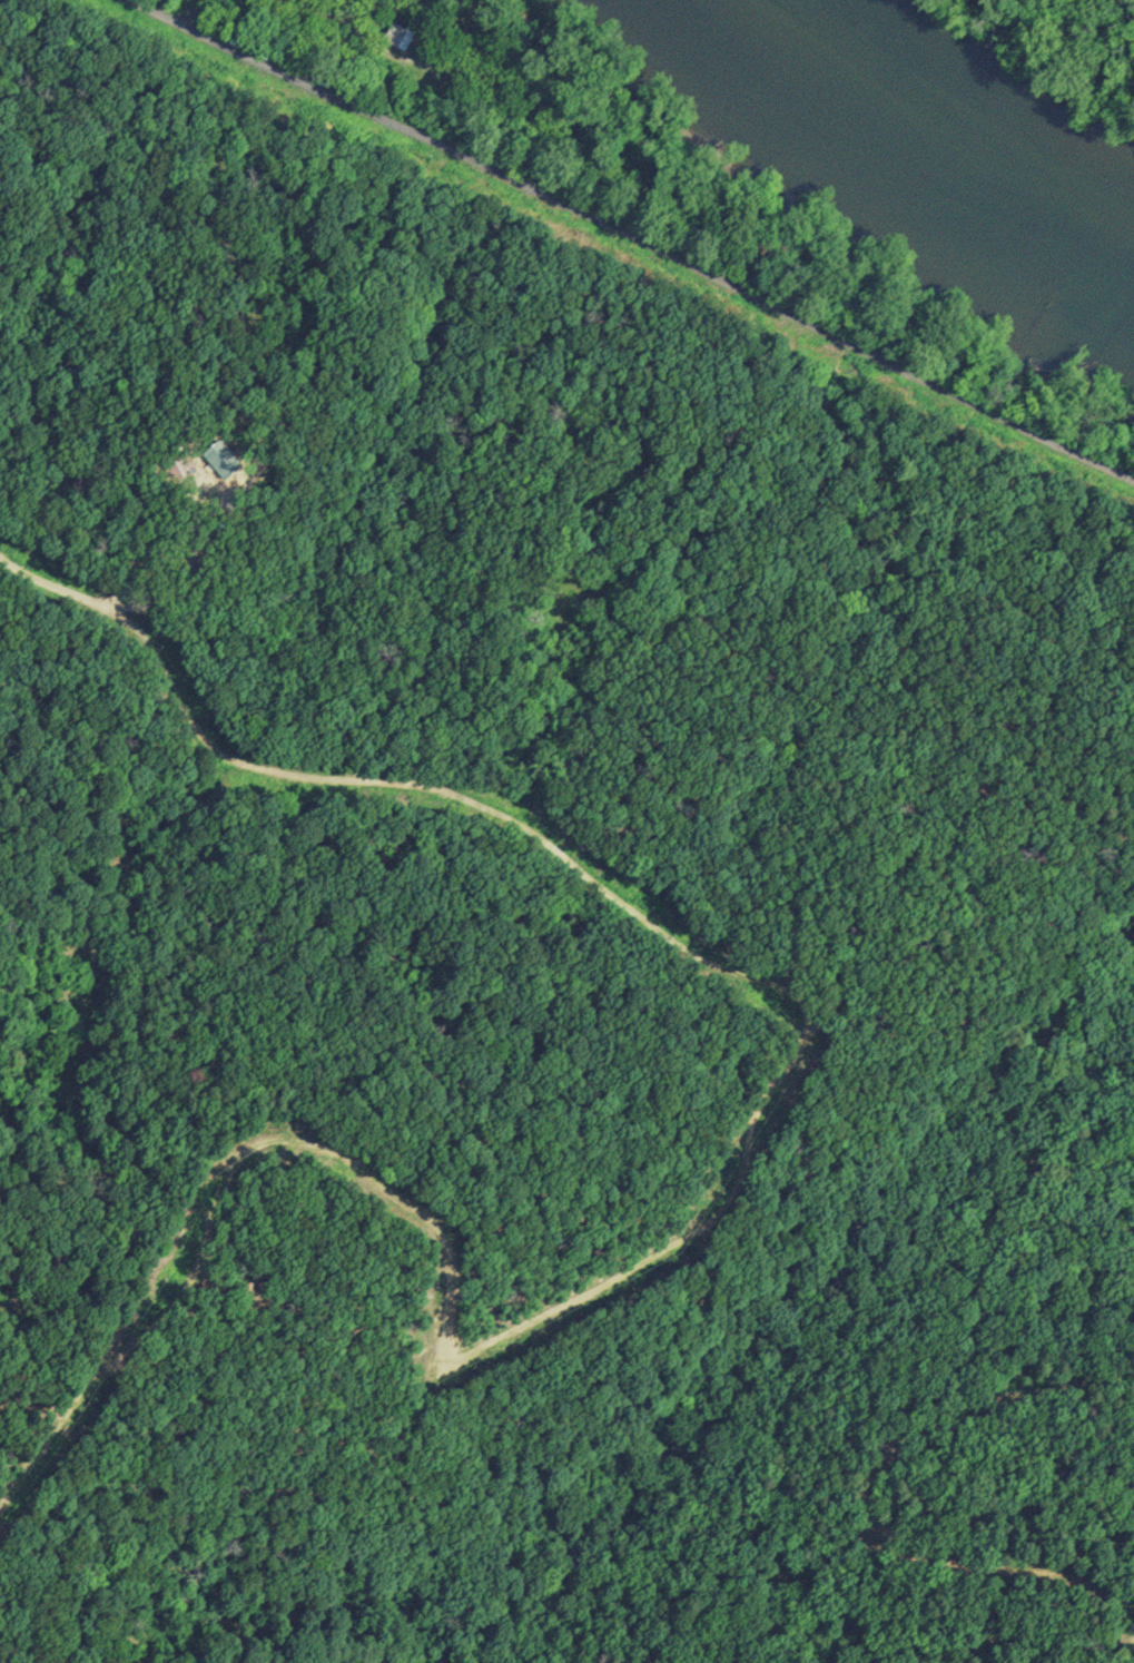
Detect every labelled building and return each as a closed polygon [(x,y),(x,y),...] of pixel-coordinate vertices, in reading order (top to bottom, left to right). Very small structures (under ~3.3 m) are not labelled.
[(407,52),(416,33),(392,22),(383,40),(407,52)]
